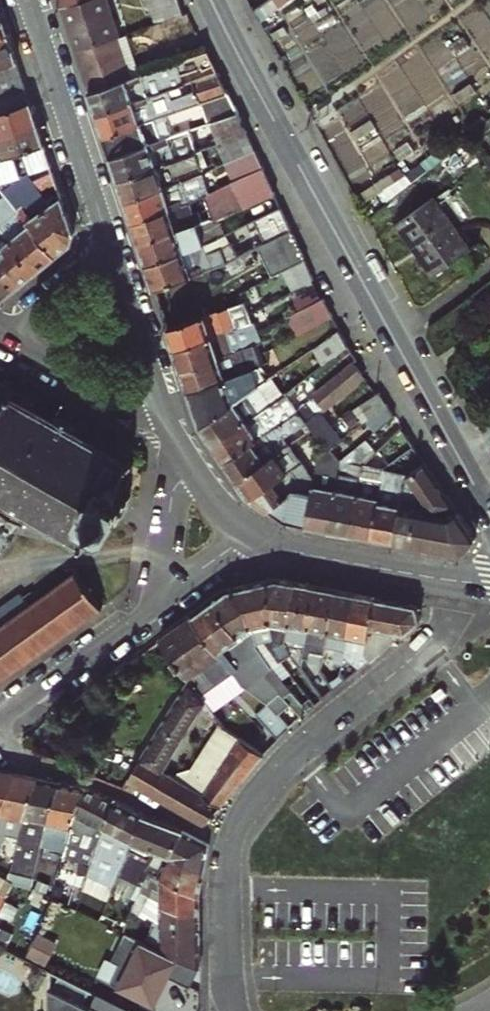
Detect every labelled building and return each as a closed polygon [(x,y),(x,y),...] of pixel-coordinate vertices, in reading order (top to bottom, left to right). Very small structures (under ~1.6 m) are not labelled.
[(122,34),(124,33),(112,0),(83,0),(63,7),(70,29),(76,26),(84,47),(122,34)] [(183,12),(179,0),(148,0),(156,22),(183,12)] [(292,0),(254,0),(267,18),(292,0)] [(1,9),(0,10),(0,36),(9,33),(1,9)] [(17,59),(9,33),(0,36),(0,65),(17,59)] [(90,90),(136,75),(122,34),(84,47),(77,49),(90,90)] [(98,112),(176,85),(193,79),(219,70),(209,50),(136,75),(90,90),(98,112)] [(27,87),(17,59),(0,65),(0,96),(27,87)] [(201,101),(230,92),(219,70),(193,79),(196,89),(201,101)] [(179,95),(176,85),(98,112),(105,133),(163,114),(201,101),(196,89),(179,95)] [(0,96),(0,110),(0,111),(31,101),(27,87),(0,96)] [(212,122),(240,113),(230,92),(201,101),(208,123),(212,122)] [(38,122),(31,101),(0,111),(0,135),(38,122)] [(219,143),(249,132),(240,113),(212,122),(219,143)] [(112,155),(162,139),(156,121),(164,118),(163,114),(105,133),(112,155)] [(167,117),(164,118),(156,121),(162,139),(173,135),(167,117)] [(45,143),(38,122),(0,135),(0,157),(45,143)] [(119,178),(176,159),(173,147),(194,140),(190,129),(173,135),(162,139),(112,155),(119,178)] [(227,163),(257,150),(249,132),(219,143),(227,163)] [(197,152),(194,140),(173,147),(176,159),(190,155),(196,152),(197,152)] [(19,209),(57,254),(71,242),(74,233),(45,143),(0,157),(0,186),(19,209)] [(233,181),(264,165),(257,150),(227,163),(233,181)] [(199,162),(196,152),(190,155),(176,159),(180,168),(199,162)] [(180,168),(176,159),(119,178),(127,199),(182,182),(202,173),(199,162),(180,168)] [(404,164),(379,182),(390,197),(415,180),(404,164)] [(214,221),(242,208),(276,192),(264,165),(233,181),(208,194),(206,195),(210,209),(213,216),(214,221)] [(202,173),(182,182),(186,191),(205,184),(202,173)] [(186,191),(182,182),(127,199),(134,221),(190,203),(206,195),(208,194),(205,184),(186,191)] [(19,209),(0,186),(0,223),(19,209)] [(250,222),(283,207),(276,192),(242,208),(250,222)] [(470,250),(433,199),(397,225),(433,276),(470,250)] [(199,223),(213,216),(210,209),(194,215),(190,203),(134,221),(141,241),(199,223)] [(19,209),(0,223),(0,225),(2,228),(37,270),(57,254),(19,209)] [(226,263),(243,254),(253,249),(260,246),(293,229),(287,215),(235,240),(218,249),(210,251),(207,242),(203,244),(148,262),(156,286),(226,263)] [(148,262),(203,244),(199,230),(215,224),(214,221),(213,216),(199,223),(141,241),(148,262)] [(219,237),(215,224),(199,230),(203,244),(207,242),(219,237)] [(0,225),(0,266),(17,287),(37,270),(2,228),(0,225)] [(305,253),(293,229),(260,246),(271,270),(305,253)] [(235,240),(231,231),(219,237),(207,242),(210,251),(218,249),(235,240)] [(258,261),(253,249),(243,254),(248,265),(258,261)] [(286,270),(296,289),(317,278),(307,259),(286,270)] [(17,287),(0,266),(0,301),(17,287)] [(289,316),(298,335),(336,316),(327,297),(289,316)] [(169,327),(176,347),(252,320),(250,313),(244,300),(169,327)] [(183,369),(257,342),(262,340),(259,331),(257,332),(252,320),(176,347),(183,369)] [(303,373),(307,377),(349,344),(341,326),(301,356),(310,368),(303,373)] [(183,369),(191,391),(238,372),(236,367),(247,362),(249,368),(262,363),(265,362),(257,342),(183,369)] [(238,372),(191,391),(202,424),(268,380),(262,363),(249,368),(247,362),(236,367),(238,372)] [(339,441),(344,438),(320,409),(363,375),(353,363),(298,409),(312,426),(329,448),(339,441)] [(290,364),(277,374),(288,391),(293,388),(303,380),(290,364)] [(273,376),(268,380),(202,424),(213,441),(286,393),(288,391),(277,374),(273,376)] [(2,507),(19,517),(20,520),(23,522),(23,517),(25,513),(28,512),(44,522),(43,524),(47,526),(48,524),(65,533),(63,536),(68,539),(69,536),(80,542),(79,545),(82,547),(86,547),(88,544),(85,541),(95,524),(98,527),(102,520),(112,525),(129,497),(120,491),(123,485),(118,482),(127,465),(131,467),(133,464),(132,458),(127,459),(117,453),(118,451),(114,449),(113,451),(97,443),(98,441),(94,439),(93,441),(77,432),(75,426),(79,425),(78,422),(75,422),(59,414),(57,410),(53,411),(55,414),(49,417),(34,408),(32,402),(34,399),(0,381),(0,512),(2,507)] [(368,420),(388,406),(379,391),(357,410),(366,422),(368,420)] [(225,459),(283,420),(273,407),(289,397),(286,393),(213,441),(225,459)] [(376,431),(395,416),(388,406),(368,420),(376,431)] [(239,479),(280,449),(275,441),(302,423),(307,430),(312,426),(298,409),(291,415),(283,420),(225,459),(239,479)] [(376,450),(389,465),(415,447),(401,426),(376,450)] [(341,459),(339,471),(329,528),(350,531),(359,475),(347,473),(349,462),(355,463),(372,448),(366,440),(341,459)] [(329,528),(339,471),(327,469),(329,458),(331,458),(345,448),(339,441),(329,448),(319,456),(316,473),(307,523),(329,528)] [(316,473),(310,472),(307,490),(296,488),(299,476),(293,467),(302,461),(289,443),(280,449),(239,479),(248,493),(285,519),(307,523),(316,473)] [(407,477),(426,464),(415,447),(389,465),(384,469),(371,535),(394,540),(407,477)] [(327,469),(339,471),(341,459),(331,458),(329,458),(327,469)] [(350,531),(371,535),(384,469),(374,467),(375,460),(367,458),(361,464),(359,475),(350,531)] [(307,490),(310,472),(302,461),(293,467),(299,476),(296,488),(307,490)] [(347,473),(359,475),(361,464),(355,463),(349,462),(347,473)] [(477,537),(426,464),(407,477),(394,540),(462,552),(477,537)] [(4,677),(103,606),(76,572),(30,605),(20,591),(0,605),(0,671),(4,677)] [(279,579),(270,581),(272,624),(275,636),(276,638),(272,642),(280,650),(280,657),(282,660),(284,658),(291,652),(286,637),(297,582),(279,579)] [(270,581),(233,590),(246,604),(250,605),(252,624),(257,640),(275,636),(272,624),(270,581)] [(304,641),(315,586),(297,582),(286,637),(293,638),(304,641)] [(334,589),(315,586),(304,641),(313,644),(312,649),(323,651),(334,589)] [(346,650),(357,593),(334,589),(323,651),(333,653),(335,648),(340,648),(346,650)] [(227,592),(214,601),(249,650),(258,643),(258,642),(257,640),(252,624),(250,605),(246,604),(233,590),(227,592)] [(365,655),(376,597),(357,593),(346,650),(354,651),(359,655),(366,664),(371,660),(365,655)] [(417,604),(376,597),(365,655),(371,660),(382,651),(377,645),(392,620),(404,633),(420,620),(417,604)] [(249,650),(214,601),(193,616),(220,652),(233,670),(242,682),(269,700),(280,690),(267,672),(263,675),(258,670),(258,662),(249,650)] [(193,616),(161,639),(188,676),(220,652),(193,616)] [(382,651),(404,633),(392,620),(377,645),(382,651)] [(313,644),(304,641),(302,654),(311,655),(312,649),(313,644)] [(280,650),(272,642),(269,645),(280,657),(280,650)] [(258,643),(249,650),(258,662),(268,671),(275,665),(258,643)] [(202,695),(233,670),(220,652),(188,676),(191,681),(202,695)] [(346,680),(355,673),(344,659),(344,662),(343,664),(340,671),(346,680)] [(340,671),(343,664),(336,663),(335,665),(332,665),(332,662),(322,660),(320,668),(323,673),(334,690),(346,680),(340,671)] [(334,690),(323,673),(311,682),(323,699),(334,690)] [(166,768),(207,702),(202,695),(191,681),(130,776),(191,813),(207,820),(265,753),(242,737),(205,792),(166,768)] [(301,716),(280,690),(269,700),(270,701),(290,726),(301,716)] [(1,812),(2,806),(15,773),(0,770),(0,812),(1,812)] [(1,812),(0,815),(0,855),(1,855),(8,824),(22,827),(24,817),(39,777),(15,773),(2,806),(1,812)] [(49,823),(63,782),(57,781),(39,777),(24,817),(22,827),(10,873),(34,878),(42,847),(49,823)] [(84,787),(63,782),(49,823),(42,847),(64,854),(65,847),(67,844),(73,828),(70,827),(84,787)] [(100,840),(114,801),(84,787),(70,827),(73,828),(67,844),(95,854),(100,840)] [(123,855),(130,839),(143,814),(114,801),(100,840),(95,854),(91,865),(90,866),(88,876),(113,887),(118,876),(127,857),(123,855)] [(183,830),(143,814),(130,839),(148,847),(153,837),(176,845),(183,830)] [(148,847),(143,856),(150,859),(154,849),(171,856),(169,863),(180,868),(183,862),(204,871),(209,844),(183,830),(176,845),(153,837),(148,847)] [(67,844),(65,847),(64,854),(62,857),(90,866),(91,865),(95,854),(67,844)] [(150,859),(143,856),(130,851),(127,857),(118,876),(113,887),(121,890),(127,879),(144,888),(150,878),(152,875),(200,896),(204,871),(183,862),(180,868),(169,863),(171,856),(154,849),(150,859)] [(152,875),(150,878),(162,884),(162,901),(200,919),(200,896),(152,875)] [(0,877),(0,897),(3,898),(11,883),(0,877)] [(142,892),(132,908),(144,915),(146,911),(150,912),(156,898),(142,892)] [(200,919),(162,901),(161,924),(200,941),(200,919)] [(161,924),(161,948),(193,963),(199,966),(200,941),(161,924)] [(40,946),(31,941),(24,957),(33,961),(40,946)] [(193,963),(161,948),(143,984),(175,1000),(193,963)] [(48,968),(40,984),(47,987),(48,1010),(100,1010),(84,1003),(90,988),(48,968)]
